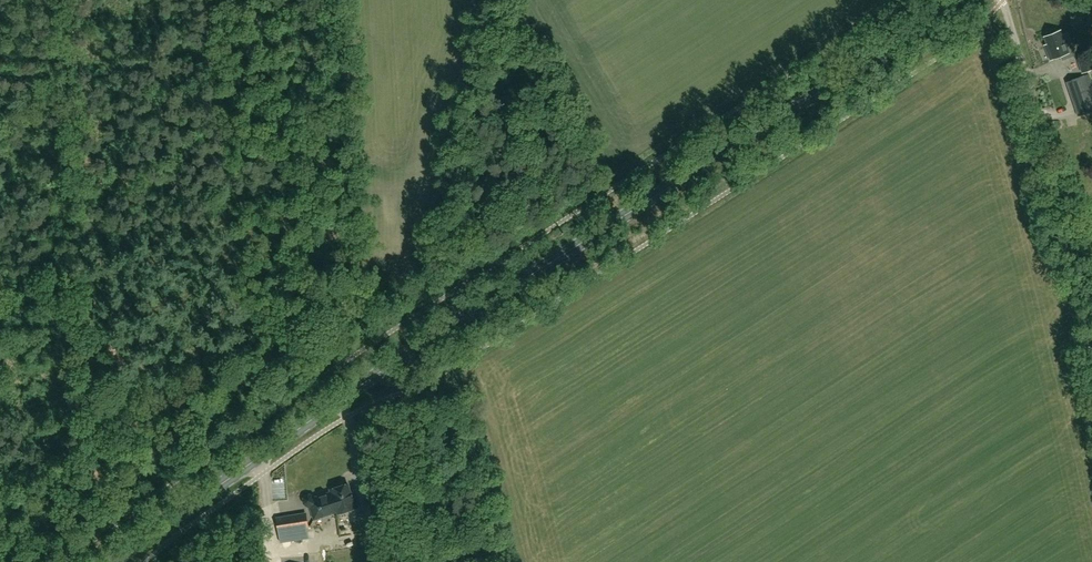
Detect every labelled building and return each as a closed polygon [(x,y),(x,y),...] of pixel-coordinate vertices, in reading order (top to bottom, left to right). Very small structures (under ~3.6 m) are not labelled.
[(1045,36),(1054,58),(1061,55),(1063,61),(1078,55),(1069,32),(1063,34),(1061,29),(1058,31),(1057,29),(1055,28),(1048,31),(1047,33),(1048,35),(1045,36)] [(1085,56),(1077,59),(1082,73),(1091,70),(1091,58),(1090,54),(1085,56)] [(1085,75),(1065,81),(1077,116),(1091,111),(1091,97),(1085,75)] [(331,488),(339,512),(357,506),(355,499),(353,499),(348,483),(346,484),(344,482),(338,484),(337,486),(331,488)] [(338,512),(339,512),(331,488),(331,491),(316,496),(312,494),(309,493),(306,494),(304,496),(303,499),(304,502),(306,504),(310,506),(314,517),(337,510),(338,512)] [(309,538),(305,513),(277,517),(279,531),(281,542),(309,538)] [(325,550),(325,561),(341,561),(341,550),(325,550)]
